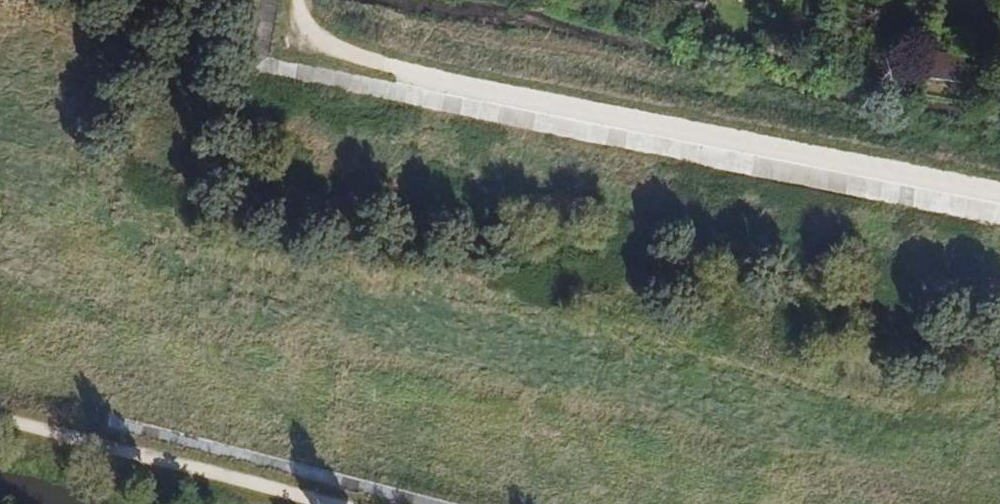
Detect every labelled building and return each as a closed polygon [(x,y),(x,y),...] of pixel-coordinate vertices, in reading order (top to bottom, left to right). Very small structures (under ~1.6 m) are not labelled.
[(964,58),(929,53),(926,78),(960,83),(964,58)]
